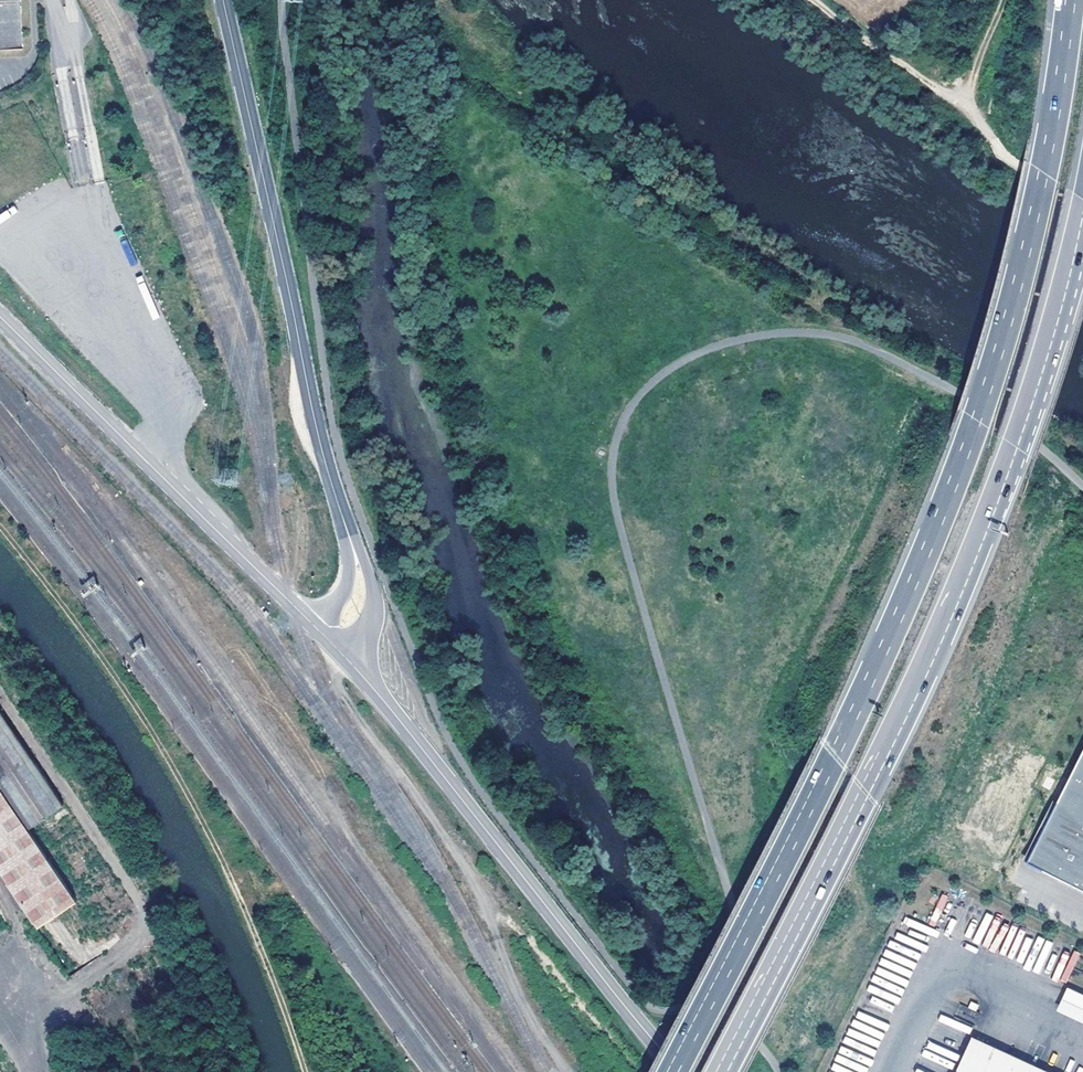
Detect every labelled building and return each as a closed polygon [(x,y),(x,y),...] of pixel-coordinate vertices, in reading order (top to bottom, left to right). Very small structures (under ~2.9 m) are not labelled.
[(27,44),(25,0),(0,0),(0,45),(27,44)] [(29,827),(64,803),(0,709),(0,784),(29,827)] [(1050,816),(1026,862),(1082,890),(1082,750),(1050,816)] [(41,926),(79,901),(29,827),(0,784),(0,868),(41,926)] [(114,877),(64,803),(29,827),(79,901),(114,877)] [(41,926),(0,868),(0,909),(21,940),(41,926)] [(1057,1010),(1082,1021),(1082,994),(1068,987),(1057,1010)] [(972,1036),(956,1071),(1050,1071),(972,1036)]
